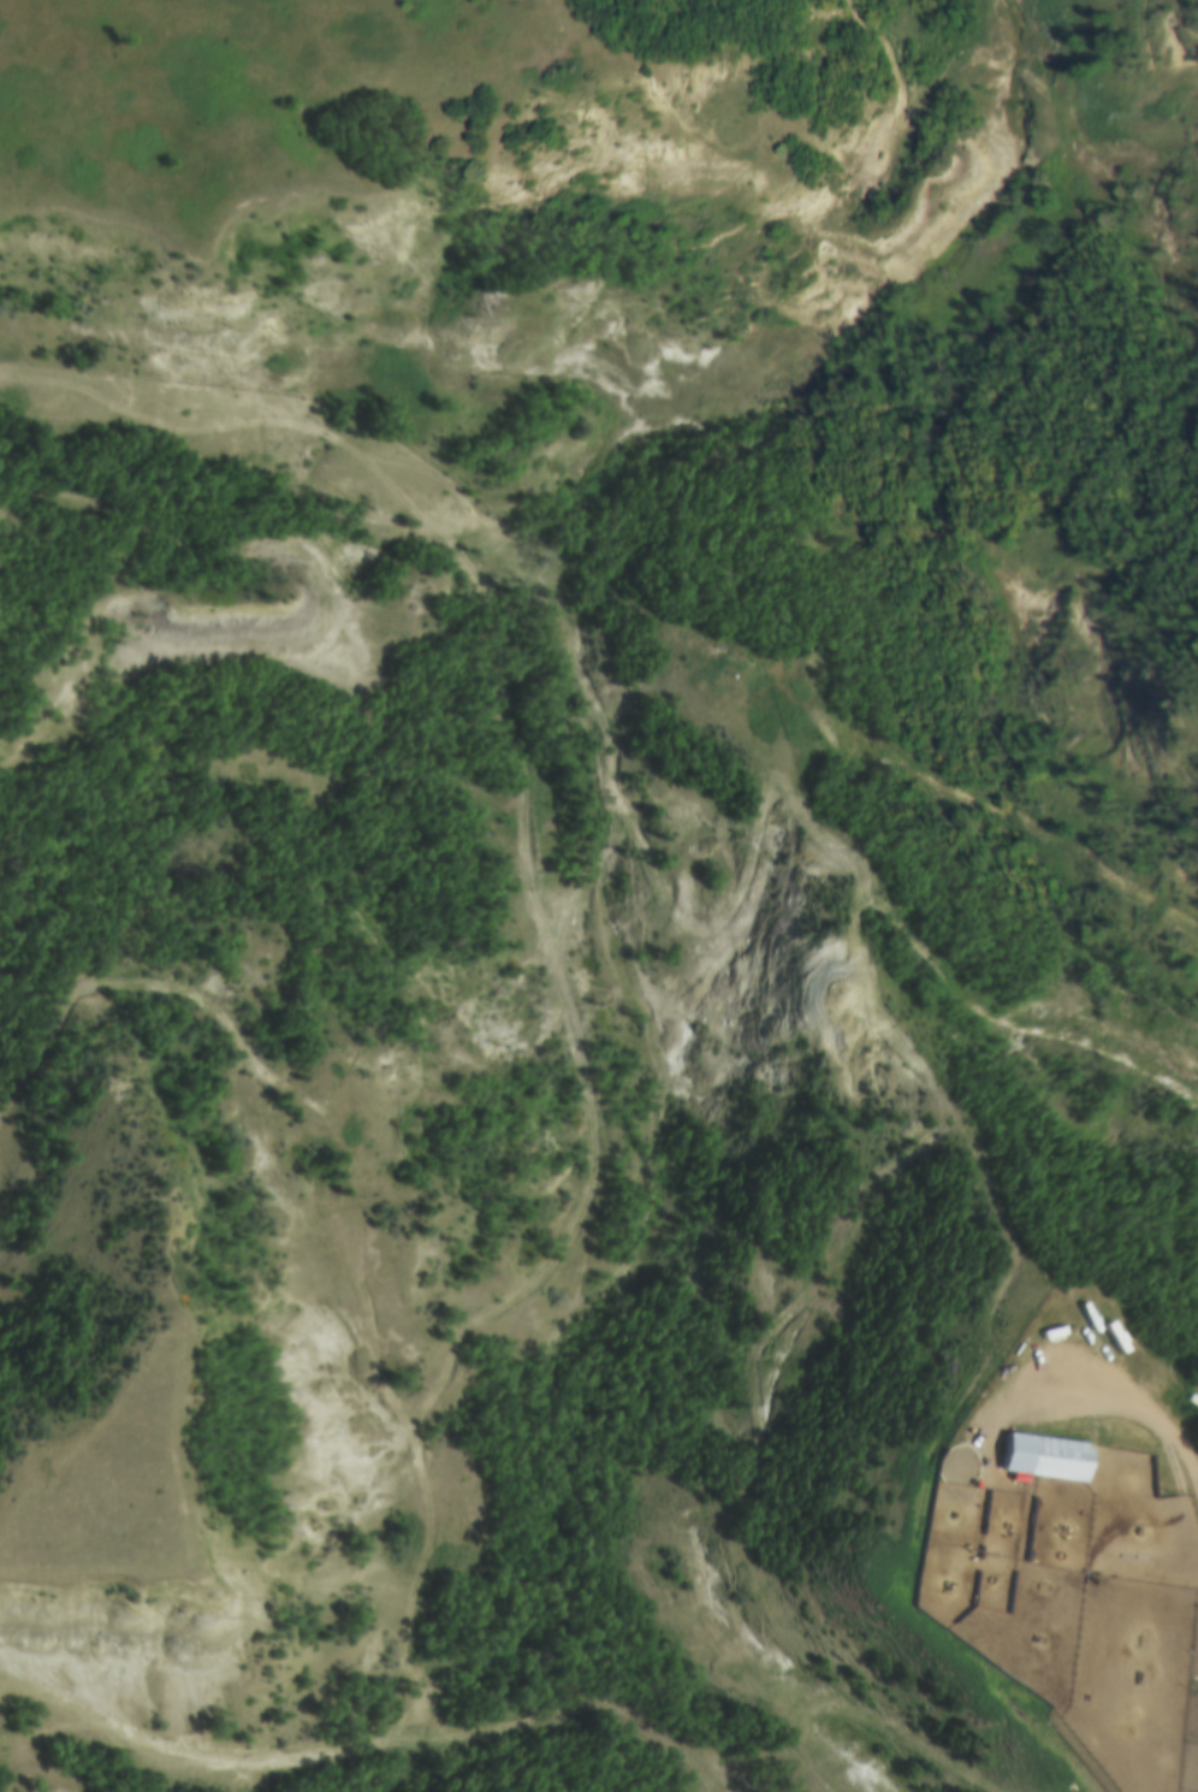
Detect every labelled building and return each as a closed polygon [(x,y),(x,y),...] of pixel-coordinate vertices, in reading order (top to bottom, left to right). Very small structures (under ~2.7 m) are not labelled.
[(1074,1326),(1038,1326),(1038,1335),(1074,1335),(1074,1326)] [(941,1451),(956,1430),(962,1435),(948,1456),(941,1451)] [(1039,1484),(992,1473),(1001,1435),(1081,1453),(1073,1490),(1055,1486),(1054,1492),(1038,1489),(1039,1484)] [(965,1455),(974,1457),(975,1451),(981,1453),(979,1468),(963,1465),(965,1455)] [(1033,1721),(1054,1737),(1049,1744),(1027,1728),(1033,1721)]
